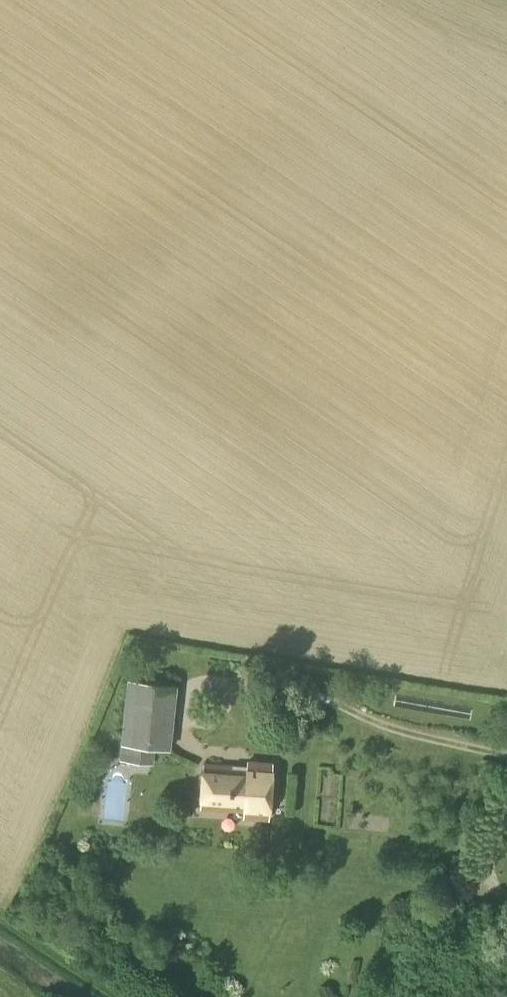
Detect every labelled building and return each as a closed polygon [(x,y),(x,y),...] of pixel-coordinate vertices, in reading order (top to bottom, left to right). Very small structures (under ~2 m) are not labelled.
[(169,750),(176,685),(126,680),(118,760),(151,763),(152,748),(169,750)] [(267,822),(272,764),(246,761),(245,765),(210,762),(205,812),(242,816),(242,820),(267,822)] [(112,775),(110,823),(129,823),(131,776),(112,775)]
